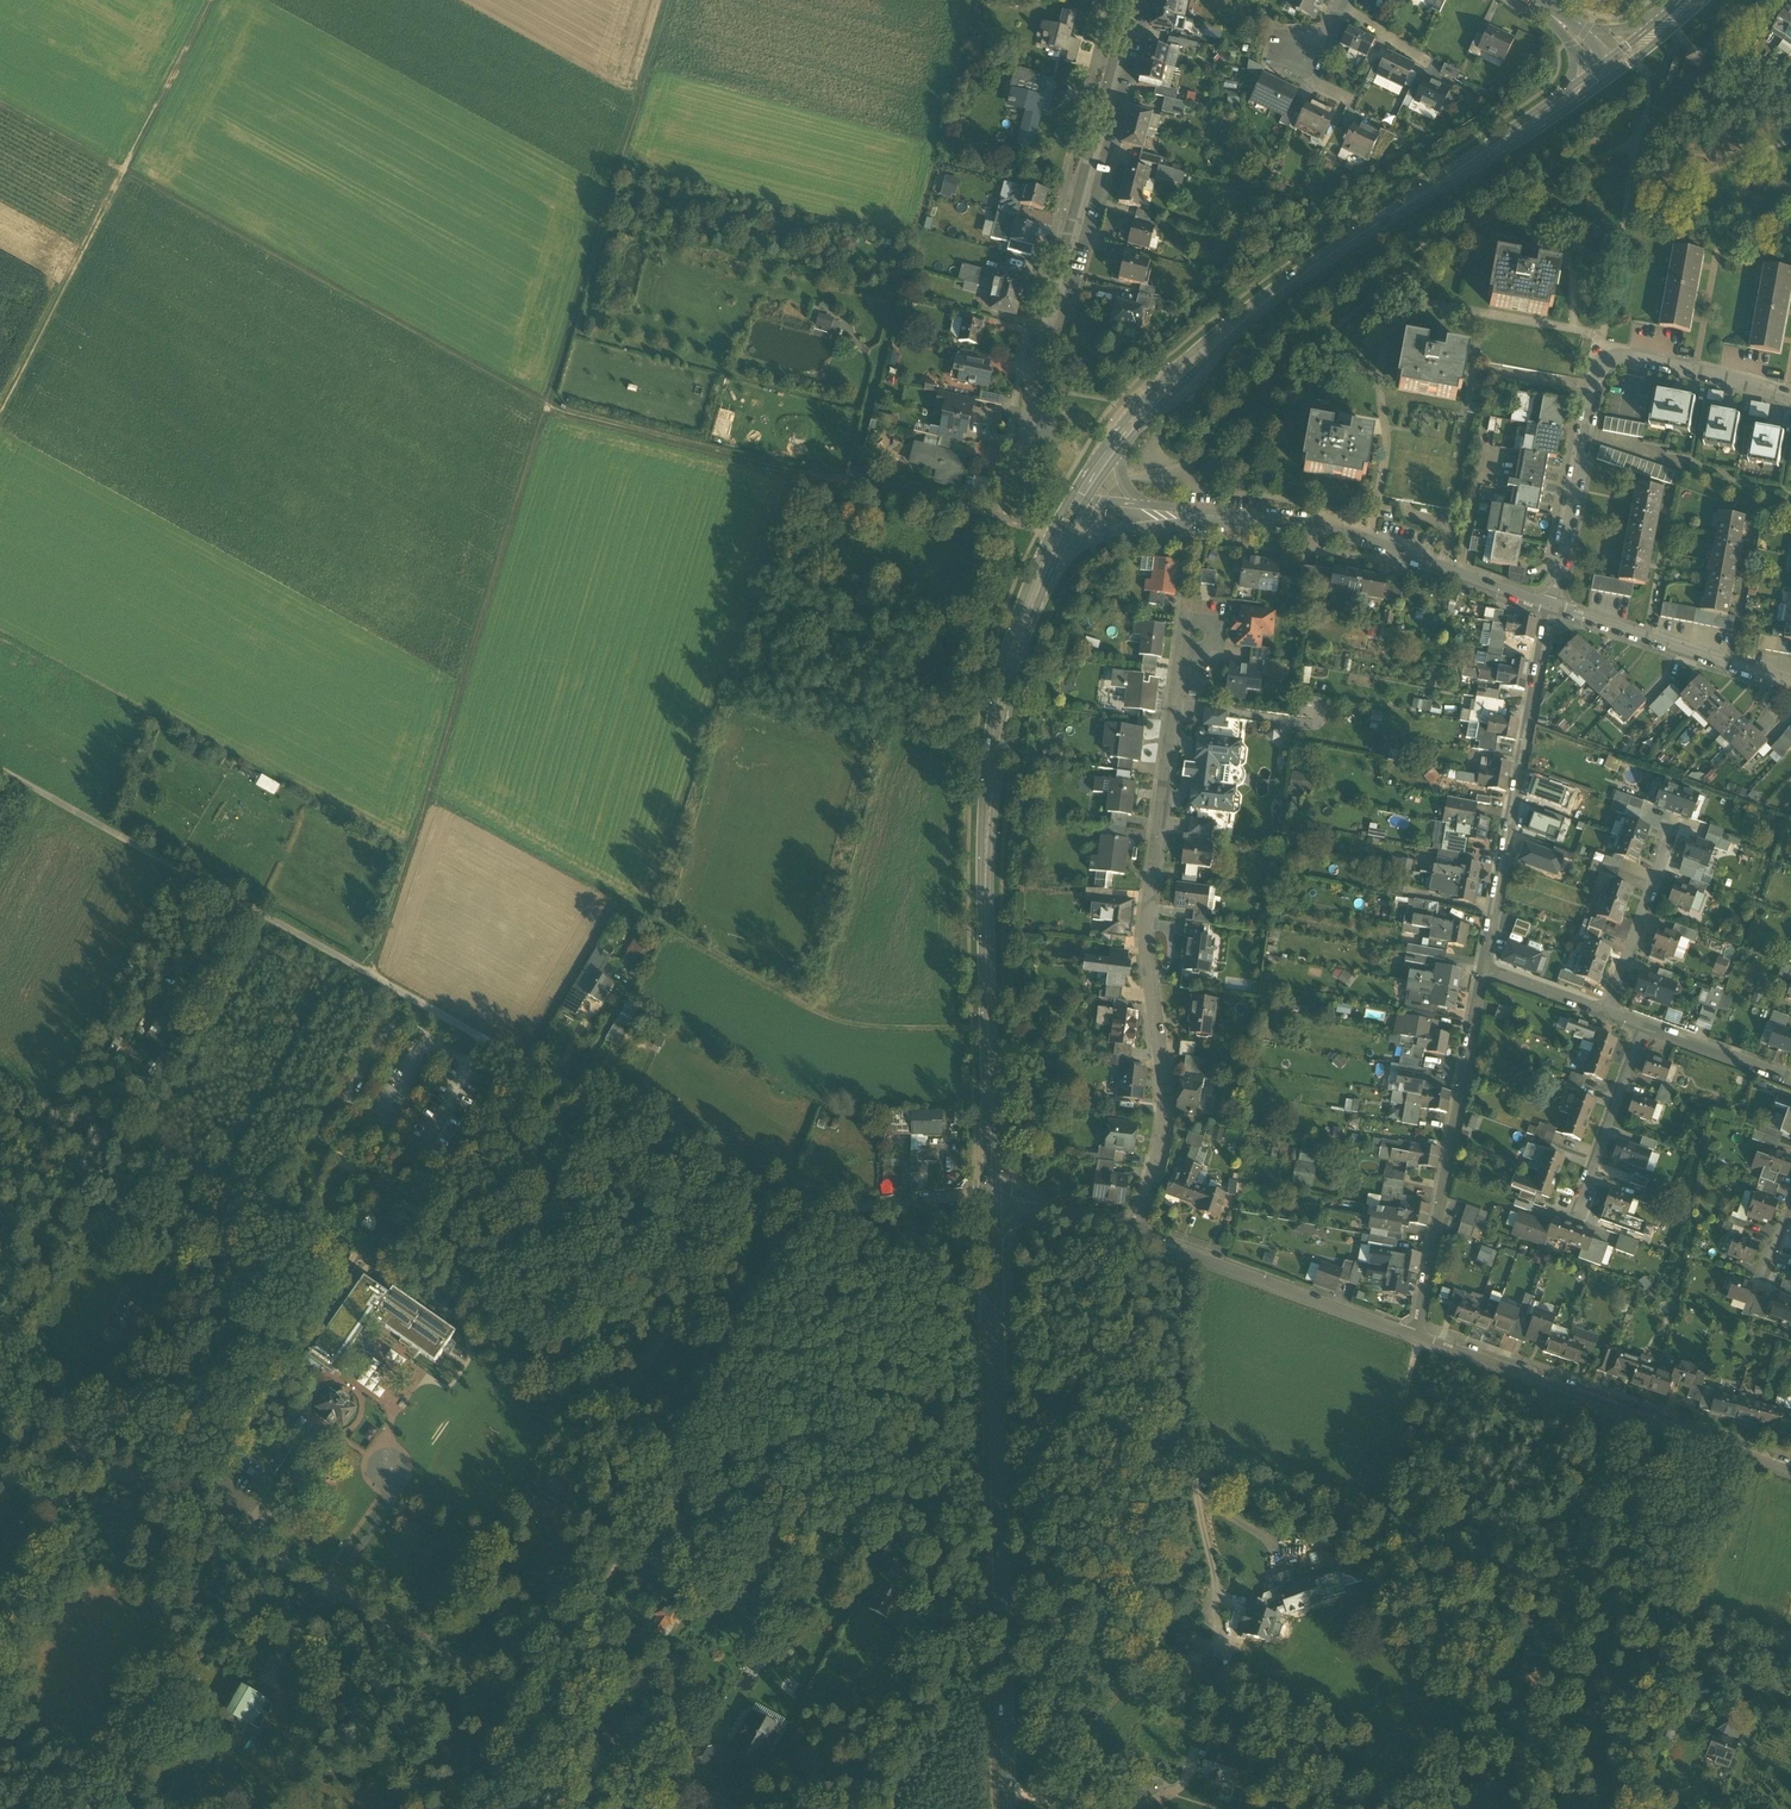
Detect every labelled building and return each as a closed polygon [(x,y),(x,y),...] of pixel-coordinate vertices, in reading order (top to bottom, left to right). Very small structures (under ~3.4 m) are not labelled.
[(1154,13),(1175,18),(1179,1),(1174,0),(1156,0),(1154,13)] [(1283,11),(1294,17),(1296,13),(1313,21),(1318,12),(1320,12),(1322,7),(1321,6),(1324,0),(1288,0),(1283,11)] [(1434,5),(1433,5),(1430,11),(1439,15),(1446,0),(1436,0),(1434,5)] [(1788,8),(1771,33),(1783,41),(1790,30),(1790,10),(1788,8)] [(1058,27),(1042,23),(1038,35),(1042,37),(1042,40),(1046,41),(1047,39),(1046,39),(1046,38),(1051,39),(1048,47),(1062,51),(1064,52),(1065,47),(1077,51),(1080,43),(1066,38),(1067,35),(1070,36),(1076,16),(1062,12),(1058,27)] [(1175,18),(1154,13),(1151,27),(1172,31),(1175,18)] [(1374,39),(1347,27),(1339,46),(1348,50),(1347,53),(1355,56),(1356,54),(1366,58),(1374,39)] [(1513,40),(1487,28),(1482,38),(1477,49),(1503,62),(1513,40)] [(1477,35),(1471,47),(1477,49),(1482,38),(1477,35)] [(1170,51),(1147,45),(1143,62),(1165,68),(1170,51)] [(1077,51),(1065,47),(1064,52),(1062,51),(1059,60),(1073,64),(1077,51)] [(1401,60),(1387,53),(1383,62),(1374,82),(1374,83),(1387,90),(1401,60)] [(1701,60),(1686,57),(1684,72),(1698,75),(1701,60)] [(1681,61),(1674,58),(1665,83),(1672,85),(1681,61)] [(1370,73),(1368,78),(1374,82),(1383,62),(1377,59),(1374,65),(1370,73)] [(1401,60),(1387,90),(1399,96),(1413,66),(1401,60)] [(1261,67),(1249,61),(1247,71),(1260,77),(1261,75),(1261,67)] [(1165,68),(1143,62),(1138,80),(1140,80),(1139,84),(1156,89),(1160,90),(1161,87),(1165,68)] [(1374,65),(1367,62),(1364,62),(1361,69),(1370,73),(1374,65)] [(1455,81),(1459,72),(1446,66),(1442,74),(1455,81)] [(1012,89),(1036,96),(1037,92),(1040,80),(1041,76),(1017,69),(1012,89)] [(1295,90),(1263,75),(1255,93),(1259,95),(1255,103),(1282,116),(1283,116),(1288,106),(1295,90)] [(1054,84),(1040,80),(1037,92),(1051,96),(1054,84)] [(1438,111),(1448,90),(1426,80),(1424,85),(1416,101),(1438,111)] [(1407,97),(1416,101),(1424,85),(1415,81),(1407,97)] [(1178,91),(1161,87),(1160,90),(1156,89),(1154,96),(1176,101),(1178,91)] [(1036,96),(1012,89),(1009,100),(1007,99),(1006,103),(1014,105),(1014,103),(1026,107),(1016,145),(1031,149),(1039,116),(1038,115),(1039,110),(1047,112),(1051,96),(1037,92),(1036,96)] [(1238,91),(1227,92),(1228,104),(1239,103),(1238,91)] [(1194,102),(1195,93),(1186,92),(1186,101),(1194,102)] [(1334,114),(1308,102),(1301,117),(1296,128),(1297,128),(1315,137),(1317,132),(1323,135),(1324,136),(1329,125),(1334,114)] [(1297,110),(1288,106),(1283,116),(1282,116),(1278,123),(1288,128),(1295,114),(1297,110)] [(1172,108),(1170,114),(1183,117),(1184,111),(1172,108)] [(1151,116),(1130,110),(1126,127),(1147,132),(1151,116)] [(1295,114),(1288,128),(1295,131),(1297,128),(1296,128),(1301,117),(1295,114)] [(1379,135),(1354,123),(1349,134),(1342,149),(1368,161),(1370,157),(1378,161),(1382,154),(1394,138),(1380,132),(1379,135)] [(1329,125),(1324,136),(1323,135),(1318,146),(1326,150),(1329,143),(1335,129),(1336,128),(1329,125)] [(1147,132),(1126,127),(1122,144),(1143,150),(1147,132)] [(1349,134),(1336,128),(1335,129),(1329,143),(1342,149),(1349,134)] [(1162,159),(1141,153),(1139,161),(1159,166),(1160,167),(1162,159)] [(1149,171),(1128,166),(1123,186),(1142,191),(1144,183),(1146,183),(1149,171)] [(1160,167),(1159,166),(1156,179),(1170,182),(1173,170),(1160,167)] [(958,182),(947,179),(943,190),(955,193),(958,182)] [(1024,187),(1013,184),(1008,201),(1008,202),(1020,205),(1024,187)] [(1142,191),(1123,186),(1118,203),(1139,209),(1142,201),(1140,200),(1142,191)] [(1048,193),(1024,187),(1020,205),(1021,205),(1043,211),(1048,193)] [(1020,205),(1008,202),(1008,201),(1001,199),(998,211),(1018,216),(1021,205),(1020,205)] [(1018,216),(998,211),(994,224),(1012,228),(1013,230),(1015,223),(1016,223),(1018,216)] [(1150,214),(1138,211),(1136,218),(1148,221),(1148,220),(1150,214)] [(1148,221),(1136,218),(1134,225),(1153,230),(1156,230),(1158,223),(1148,220),(1148,221)] [(1016,223),(1015,223),(1013,230),(1011,241),(1020,244),(1033,247),(1038,229),(1016,223)] [(1012,228),(994,224),(991,238),(1010,243),(1011,241),(1013,230),(1012,228)] [(1134,225),(1132,224),(1130,235),(1127,234),(1126,240),(1128,241),(1127,243),(1148,248),(1153,230),(1134,225)] [(942,240),(930,237),(928,245),(940,248),(942,240)] [(1033,247),(1020,244),(1017,256),(1030,260),(1033,247)] [(1705,253),(1675,247),(1661,327),(1690,332),(1705,253)] [(1138,253),(1124,249),(1122,257),(1124,258),(1124,257),(1136,260),(1138,253)] [(1559,267),(1495,255),(1487,297),(1491,297),(1489,306),(1509,310),(1509,309),(1526,312),(1526,313),(1546,317),(1548,308),(1552,309),(1559,267)] [(1136,260),(1124,257),(1124,258),(1118,280),(1140,286),(1143,287),(1144,286),(1149,264),(1136,260)] [(1766,265),(1750,349),(1780,354),(1790,295),(1790,270),(1766,265)] [(981,271),(964,266),(960,281),(965,282),(977,285),(979,278),(981,271)] [(1010,273),(1001,271),(999,280),(996,290),(1021,297),(1026,277),(1014,274),(1015,273),(1010,272),(1010,273)] [(977,285),(965,282),(963,289),(975,293),(977,285)] [(1154,289),(1144,286),(1143,287),(1140,286),(1139,293),(1152,296),(1154,289)] [(1021,297),(996,290),(994,299),(991,310),(1015,316),(1021,297)] [(1152,296),(1139,293),(1135,308),(1141,309),(1141,311),(1148,312),(1152,296)] [(1135,308),(1117,303),(1114,315),(1112,314),(1110,322),(1112,323),(1111,326),(1136,332),(1141,311),(1141,309),(1135,308)] [(968,312),(956,309),(954,318),(963,320),(963,319),(966,320),(968,312)] [(831,319),(819,316),(817,325),(829,328),(831,319)] [(966,320),(963,319),(963,320),(958,341),(978,346),(983,324),(966,320)] [(1467,349),(1403,339),(1396,381),(1400,381),(1398,390),(1418,393),(1435,396),(1455,400),(1456,392),(1460,392),(1467,349)] [(988,356),(962,351),(960,358),(986,364),(988,356)] [(960,358),(956,357),(954,370),(957,371),(957,372),(959,374),(958,381),(969,384),(968,385),(975,386),(975,385),(989,388),(991,377),(988,376),(990,364),(986,364),(960,358)] [(1485,401),(1487,389),(1473,387),(1471,399),(1485,401)] [(1723,394),(1710,391),(1708,400),(1722,402),(1723,394)] [(1001,405),(1003,397),(982,392),(980,400),(1001,405)] [(1673,395),(1656,392),(1651,422),(1691,429),(1696,400),(1680,397),(1680,393),(1674,392),(1673,395)] [(972,399),(949,394),(948,398),(958,400),(958,404),(971,406),(972,399)] [(1533,397),(1516,394),(1511,422),(1527,425),(1533,397)] [(1566,403),(1533,397),(1527,425),(1561,431),(1566,403)] [(948,398),(946,398),(942,415),(969,421),(970,421),(973,407),(971,406),(958,404),(958,400),(948,398)] [(1770,406),(1752,403),(1750,416),(1768,419),(1770,406)] [(1722,413),(1711,411),(1705,441),(1735,446),(1741,417),(1729,415),(1730,411),(1723,410),(1722,413)] [(969,421),(943,415),(940,429),(930,427),(929,435),(937,437),(944,439),(945,439),(946,431),(960,434),(966,435),(969,421)] [(1487,430),(1495,431),(1496,424),(1501,425),(1502,419),(1489,417),(1487,430)] [(1645,425),(1605,418),(1602,431),(1643,439),(1645,425)] [(1372,433),(1307,422),(1300,465),(1304,465),(1302,473),(1360,483),(1361,475),(1365,476),(1372,433)] [(1561,431),(1527,425),(1522,453),(1524,453),(1548,457),(1556,459),(1561,431)] [(1774,428),(1767,427),(1767,430),(1755,428),(1750,458),(1780,464),(1785,434),(1773,432),(1774,428)] [(960,434),(946,431),(945,439),(949,441),(951,441),(959,442),(960,434)] [(937,437),(936,437),(932,449),(946,453),(949,441),(945,439),(944,439),(937,437)] [(932,449),(916,444),(911,463),(938,471),(936,479),(958,485),(966,458),(946,453),(932,449)] [(1681,474),(1600,447),(1596,460),(1677,487),(1681,474)] [(1548,457),(1524,453),(1518,483),(1508,481),(1507,488),(1517,490),(1513,509),(1526,512),(1537,514),(1548,457)] [(993,481),(974,476),(970,492),(988,497),(993,481)] [(1662,490),(1636,485),(1629,524),(1655,529),(1662,490)] [(1513,509),(1493,505),(1488,533),(1494,535),(1521,540),(1526,512),(1513,509)] [(1746,518),(1723,514),(1714,563),(1737,567),(1746,518)] [(1655,529),(1629,524),(1626,541),(1652,546),(1655,529)] [(1521,540),(1494,535),(1493,549),(1518,554),(1521,540)] [(1478,538),(1472,537),(1469,551),(1476,552),(1478,538)] [(1652,546),(1626,541),(1618,581),(1634,585),(1644,586),(1652,546)] [(1518,554),(1493,549),(1490,564),(1510,567),(1516,568),(1518,554)] [(1140,557),(1139,570),(1151,570),(1151,557),(1140,557)] [(1178,562),(1153,559),(1151,573),(1155,573),(1152,593),(1164,595),(1175,596),(1178,562)] [(1262,561),(1244,559),(1240,587),(1258,590),(1262,561)] [(1279,563),(1262,561),(1258,590),(1276,592),(1277,582),(1277,580),(1278,573),(1279,563)] [(1737,567),(1714,563),(1705,612),(1715,614),(1728,616),(1737,567)] [(1316,569),(1302,567),(1300,576),(1300,581),(1314,583),(1316,569)] [(1516,568),(1510,567),(1508,574),(1522,576),(1523,569),(1516,568)] [(1323,569),(1316,569),(1314,583),(1313,586),(1321,587),(1323,569)] [(1360,574),(1334,569),(1330,590),(1356,595),(1360,574)] [(1216,572),(1202,570),(1200,584),(1214,586),(1216,572)] [(1300,576),(1278,573),(1277,580),(1277,582),(1300,585),(1300,581),(1300,576)] [(1386,579),(1360,574),(1356,595),(1382,600),(1386,579)] [(1618,581),(1593,577),(1591,592),(1631,599),(1634,585),(1618,581)] [(1403,586),(1388,584),(1385,600),(1400,603),(1403,586)] [(1152,593),(1150,593),(1148,605),(1163,607),(1164,595),(1152,593)] [(1660,619),(1673,621),(1676,606),(1663,604),(1660,619)] [(1696,610),(1676,606),(1673,621),(1693,624),(1696,610)] [(1274,613),(1241,609),(1237,645),(1252,647),(1259,648),(1262,626),(1272,627),(1274,613)] [(1715,614),(1705,612),(1696,610),(1693,624),(1713,628),(1715,614)] [(1495,612),(1493,623),(1506,626),(1507,618),(1502,617),(1503,613),(1495,612)] [(1728,616),(1715,614),(1713,628),(1733,632),(1735,618),(1728,616)] [(1537,621),(1518,618),(1518,620),(1507,618),(1506,626),(1535,631),(1537,621)] [(1164,626),(1142,623),(1138,656),(1157,659),(1160,659),(1164,626)] [(1505,634),(1506,626),(1493,623),(1490,640),(1503,642),(1505,634)] [(1535,631),(1506,626),(1505,634),(1515,636),(1515,638),(1533,642),(1535,631)] [(1768,637),(1761,635),(1758,649),(1765,650),(1768,637)] [(1782,639),(1768,637),(1765,650),(1779,653),(1782,639)] [(1592,653),(1576,638),(1558,657),(1573,672),(1592,653)] [(1789,641),(1782,639),(1779,653),(1786,654),(1789,641)] [(1504,643),(1490,640),(1488,648),(1502,651),(1504,643)] [(1272,650),(1259,648),(1252,647),(1250,660),(1266,662),(1271,662),(1272,650)] [(1502,651),(1488,648),(1487,655),(1487,656),(1500,659),(1501,659),(1501,658),(1502,651)] [(1500,659),(1487,656),(1487,655),(1477,653),(1475,663),(1481,664),(1498,667),(1500,659)] [(1604,665),(1592,653),(1573,672),(1586,684),(1604,665)] [(1157,659),(1143,657),(1142,666),(1156,667),(1157,659)] [(1501,658),(1501,659),(1500,659),(1498,667),(1497,675),(1526,681),(1529,663),(1501,658)] [(1250,660),(1249,667),(1262,669),(1265,670),(1266,662),(1250,660)] [(1498,667),(1481,664),(1480,672),(1487,674),(1497,675),(1498,667)] [(1249,667),(1229,665),(1225,697),(1241,699),(1243,687),(1260,689),(1262,669),(1249,667)] [(1604,665),(1586,684),(1599,696),(1617,677),(1604,665)] [(1156,667),(1142,666),(1140,676),(1144,676),(1144,679),(1154,680),(1156,667)] [(1487,674),(1480,672),(1478,681),(1485,682),(1487,674)] [(1140,676),(1116,673),(1115,684),(1121,685),(1120,689),(1129,690),(1127,708),(1144,710),(1143,712),(1154,714),(1157,690),(1152,689),(1154,680),(1144,679),(1144,676),(1140,676)] [(1526,681),(1497,675),(1495,684),(1506,686),(1506,688),(1524,691),(1526,681)] [(1617,677),(1599,696),(1611,709),(1629,689),(1617,677)] [(1713,693),(1698,679),(1682,695),(1681,697),(1686,702),(1695,712),(1713,693)] [(1682,695),(1672,685),(1667,691),(1678,700),(1681,697),(1682,695)] [(1479,689),(1477,699),(1497,702),(1499,693),(1479,689)] [(1629,689),(1611,709),(1627,724),(1645,705),(1629,689)] [(1678,700),(1667,691),(1663,695),(1673,705),(1678,700)] [(1713,693),(1695,712),(1708,724),(1726,705),(1713,693)] [(1673,705),(1663,695),(1658,700),(1669,710),(1673,705)] [(1477,699),(1475,713),(1502,718),(1505,704),(1497,702),(1477,699)] [(1412,700),(1412,712),(1440,713),(1440,706),(1431,705),(1431,701),(1412,700)] [(1669,710),(1658,700),(1654,705),(1664,715),(1669,710)] [(1664,715),(1654,705),(1649,710),(1659,720),(1664,715)] [(1726,705),(1708,724),(1720,736),(1738,717),(1726,705)] [(1226,713),(1205,710),(1203,726),(1207,726),(1227,729),(1228,724),(1225,723),(1226,718),(1226,713)] [(1475,713),(1471,712),(1469,722),(1488,726),(1489,718),(1501,720),(1502,718),(1475,713)] [(1380,722),(1381,714),(1372,713),(1371,720),(1380,722)] [(1738,717),(1720,736),(1733,748),(1751,729),(1738,717)] [(1227,729),(1207,726),(1206,737),(1239,742),(1240,729),(1239,729),(1240,720),(1226,718),(1225,723),(1228,724),(1227,729)] [(1518,721),(1502,718),(1501,720),(1489,718),(1488,726),(1517,731),(1518,721)] [(1280,736),(1278,723),(1266,725),(1269,738),(1280,736)] [(1497,735),(1486,733),(1488,726),(1478,725),(1469,723),(1466,738),(1476,740),(1475,742),(1479,743),(1480,742),(1496,745),(1497,738),(1497,735)] [(1141,729),(1107,725),(1105,748),(1118,750),(1117,760),(1119,760),(1133,762),(1137,763),(1141,729)] [(1517,731),(1488,726),(1486,733),(1497,735),(1497,738),(1515,741),(1517,731)] [(1196,738),(1197,739),(1195,760),(1197,760),(1196,765),(1194,765),(1192,779),(1194,779),(1194,784),(1192,784),(1189,804),(1187,805),(1186,807),(1185,809),(1185,811),(1186,813),(1188,814),(1190,815),(1192,815),(1193,814),(1195,812),(1196,810),(1195,808),(1197,808),(1229,813),(1231,813),(1234,789),(1232,789),(1235,765),(1237,766),(1240,742),(1239,742),(1206,737),(1204,737),(1205,735),(1205,733),(1204,731),(1202,730),(1200,729),(1198,730),(1196,731),(1195,732),(1195,734),(1195,736),(1196,738)] [(1751,729),(1733,748),(1748,763),(1766,744),(1751,729)] [(1784,735),(1780,740),(1790,750),(1790,749),(1790,742),(1784,735)] [(1369,752),(1383,752),(1383,738),(1370,738),(1369,752)] [(1790,750),(1780,740),(1775,745),(1786,755),(1790,750)] [(1496,745),(1480,742),(1479,743),(1478,750),(1495,753),(1496,745)] [(1786,755),(1775,745),(1771,750),(1781,760),(1786,755)] [(1748,763),(1733,748),(1726,756),(1741,771),(1748,763)] [(1133,762),(1119,760),(1117,772),(1131,773),(1133,762)] [(1510,764),(1493,761),(1491,772),(1480,770),(1478,777),(1507,782),(1510,764)] [(240,772),(255,779),(258,774),(243,766),(240,772)] [(1423,777),(1431,785),(1440,776),(1431,768),(1423,777)] [(1131,774),(1117,772),(1116,781),(1131,783),(1132,773),(1131,773),(1131,774)] [(1290,772),(1289,789),(1308,790),(1309,773),(1290,772)] [(1478,777),(1456,773),(1455,781),(1475,785),(1475,784),(1477,785),(1478,777)] [(281,785),(262,775),(256,785),(275,795),(281,785)] [(1507,782),(1478,777),(1477,785),(1488,787),(1487,789),(1505,792),(1507,782)] [(1116,781),(1095,778),(1093,793),(1110,795),(1108,814),(1111,814),(1126,816),(1131,817),(1135,783),(1116,781)] [(1548,785),(1567,792),(1570,785),(1551,778),(1548,785)] [(1530,798),(1560,809),(1567,792),(1548,785),(1536,781),(1530,798)] [(1680,790),(1662,783),(1654,805),(1672,813),(1680,790)] [(1698,797),(1680,790),(1672,813),(1690,819),(1698,797)] [(1491,799),(1477,796),(1476,803),(1490,805),(1491,799)] [(1624,796),(1620,805),(1641,812),(1644,803),(1624,796)] [(1476,803),(1456,800),(1455,808),(1474,811),(1476,803)] [(1638,821),(1641,812),(1620,805),(1617,813),(1638,821)] [(1229,813),(1197,808),(1195,820),(1215,822),(1214,827),(1212,827),(1211,833),(1225,834),(1227,825),(1228,825),(1229,813)] [(1474,811),(1455,808),(1454,815),(1470,818),(1473,819),(1474,811)] [(1542,817),(1562,825),(1565,818),(1544,810),(1542,817)] [(1126,816),(1111,814),(1110,826),(1124,827),(1126,816)] [(1454,815),(1446,814),(1444,824),(1446,824),(1457,826),(1458,819),(1469,821),(1470,818),(1454,815)] [(1528,829),(1556,840),(1562,825),(1542,817),(1534,814),(1528,829)] [(1469,821),(1458,819),(1457,826),(1486,832),(1487,822),(1473,819),(1470,818),(1469,821)] [(1195,820),(1191,819),(1189,835),(1210,838),(1211,833),(1212,827),(1214,827),(1215,822),(1195,820)] [(1649,827),(1626,819),(1620,838),(1642,846),(1649,827)] [(1707,832),(1708,823),(1685,819),(1684,828),(1707,832)] [(1368,836),(1385,837),(1385,831),(1376,830),(1376,824),(1369,824),(1368,836)] [(1457,826),(1446,824),(1445,832),(1451,833),(1449,844),(1466,847),(1467,839),(1466,839),(1466,836),(1455,834),(1457,826)] [(1124,827),(1110,826),(1108,838),(1123,840),(1124,827)] [(1486,832),(1457,826),(1455,834),(1466,836),(1466,839),(1467,839),(1484,842),(1486,832)] [(1723,831),(1710,826),(1707,835),(1720,840),(1722,835),(1723,831)] [(1720,840),(1707,835),(1704,844),(1713,847),(1712,849),(1727,853),(1730,844),(1720,840)] [(1732,838),(1722,835),(1720,840),(1730,844),(1732,838)] [(1108,838),(1101,837),(1098,858),(1091,857),(1089,872),(1124,876),(1128,841),(1108,838)] [(1642,846),(1620,838),(1613,855),(1624,859),(1636,863),(1642,846)] [(1704,844),(1690,839),(1683,858),(1684,858),(1698,863),(1697,866),(1698,866),(1705,869),(1712,849),(1713,847),(1704,844)] [(1212,845),(1184,842),(1181,865),(1184,865),(1198,867),(1209,868),(1212,845)] [(1466,847),(1449,844),(1448,852),(1465,855),(1466,847)] [(1520,861),(1555,874),(1561,858),(1551,855),(1525,846),(1520,861)] [(1551,855),(1561,858),(1572,862),(1574,855),(1554,847),(1551,855)] [(1448,852),(1438,850),(1437,858),(1451,861),(1452,860),(1463,862),(1465,855),(1448,852)] [(1605,858),(1602,865),(1619,871),(1622,863),(1624,859),(1613,855),(1612,860),(1605,858)] [(1698,863),(1684,858),(1681,867),(1696,872),(1698,866),(1697,866),(1698,863)] [(1463,862),(1452,860),(1451,861),(1450,868),(1434,865),(1432,875),(1477,884),(1480,865),(1463,862)] [(1198,867),(1184,865),(1182,877),(1196,879),(1198,867)] [(1616,880),(1619,871),(1602,865),(1599,874),(1616,880)] [(1693,881),(1696,872),(1681,867),(1678,875),(1693,881)] [(1477,884),(1432,875),(1429,891),(1439,893),(1438,895),(1453,898),(1452,900),(1473,903),(1477,884)] [(1196,879),(1182,877),(1181,884),(1195,886),(1196,879)] [(1691,880),(1688,889),(1696,892),(1696,893),(1703,896),(1707,886),(1691,880)] [(1632,889),(1609,881),(1603,899),(1625,907),(1632,889)] [(1181,884),(1179,884),(1176,908),(1194,910),(1204,911),(1207,887),(1195,886),(1181,884)] [(1688,889),(1674,884),(1667,902),(1682,908),(1681,910),(1688,913),(1696,893),(1696,892),(1688,889)] [(1112,890),(1085,889),(1085,902),(1092,902),(1092,899),(1106,901),(1106,899),(1111,899),(1112,890)] [(1408,898),(1407,906),(1421,908),(1422,900),(1408,898)] [(1106,901),(1092,899),(1092,902),(1090,914),(1104,916),(1102,935),(1111,936),(1126,938),(1128,938),(1133,902),(1111,899),(1106,899),(1106,901)] [(1625,907),(1603,899),(1596,916),(1619,924),(1625,907)] [(1431,911),(1438,912),(1439,905),(1426,902),(1424,910),(1431,911)] [(1204,911),(1194,910),(1193,922),(1209,924),(1211,924),(1212,912),(1204,911)] [(1431,930),(1438,932),(1439,924),(1450,926),(1451,924),(1436,921),(1438,912),(1431,911),(1430,919),(1406,915),(1404,925),(1404,926),(1420,928),(1431,930)] [(1591,920),(1588,928),(1602,933),(1605,925),(1591,920)] [(1091,921),(1090,930),(1098,931),(1100,922),(1091,921)] [(1517,921),(1514,927),(1528,932),(1530,925),(1517,921)] [(1209,924),(1193,922),(1191,937),(1207,939),(1209,924)] [(1469,927),(1451,924),(1450,926),(1439,924),(1438,932),(1467,937),(1469,927)] [(1698,933),(1675,925),(1671,934),(1681,937),(1680,938),(1694,943),(1698,933)] [(1418,936),(1420,928),(1404,926),(1402,934),(1418,936)] [(1514,927),(1512,934),(1525,939),(1528,932),(1514,927)] [(1599,942),(1602,933),(1588,928),(1585,937),(1599,942)] [(1671,934),(1658,929),(1651,948),(1652,948),(1649,958),(1663,964),(1666,956),(1673,958),(1680,938),(1681,937),(1671,934)] [(1431,930),(1427,950),(1446,953),(1448,944),(1446,944),(1447,942),(1436,940),(1438,932),(1431,930)] [(1467,937),(1438,932),(1436,940),(1447,942),(1446,944),(1448,944),(1465,947),(1467,937)] [(636,935),(622,957),(632,964),(647,942),(636,935)] [(1126,938),(1111,936),(1110,944),(1125,946),(1126,938)] [(1191,937),(1187,936),(1182,971),(1210,975),(1214,951),(1211,951),(1212,940),(1207,939),(1191,937)] [(1610,949),(1588,940),(1581,959),(1604,967),(1610,949)] [(1534,973),(1541,956),(1509,944),(1502,962),(1534,973)] [(1427,950),(1408,946),(1406,954),(1430,958),(1444,961),(1446,953),(1427,950)] [(610,959),(596,950),(586,967),(592,971),(593,970),(600,975),(610,959)] [(1111,952),(1100,951),(1099,961),(1094,961),(1091,961),(1090,972),(1093,972),(1098,973),(1097,983),(1107,984),(1107,985),(1122,987),(1123,987),(1124,976),(1125,976),(1127,965),(1126,965),(1127,954),(1111,952)] [(1430,958),(1406,954),(1405,962),(1429,967),(1430,958)] [(1715,957),(1712,972),(1725,974),(1727,959),(1715,957)] [(1604,967),(1581,959),(1575,975),(1575,976),(1585,980),(1597,985),(1604,967)] [(1783,964),(1778,977),(1790,982),(1790,967),(1783,964)] [(1432,975),(1409,971),(1407,982),(1408,982),(1457,991),(1461,971),(1433,966),(1432,975)] [(600,975),(593,970),(592,971),(586,967),(563,1007),(575,1015),(587,995),(601,1003),(614,983),(600,975)] [(1345,984),(1350,976),(1336,967),(1331,975),(1345,984)] [(1571,974),(1561,970),(1557,979),(1568,983),(1571,974)] [(1672,975),(1659,970),(1656,978),(1665,982),(1664,983),(1669,984),(1672,975)] [(1656,978),(1642,973),(1635,992),(1650,997),(1649,999),(1657,1002),(1664,983),(1665,982),(1656,978)] [(1575,975),(1571,974),(1568,983),(1582,988),(1585,980),(1575,976),(1575,975)] [(1457,991),(1408,982),(1406,992),(1411,992),(1409,1001),(1409,1002),(1436,1007),(1454,1010),(1457,991)] [(1669,984),(1664,983),(1657,1002),(1657,1003),(1666,1006),(1670,994),(1669,994),(1672,986),(1669,984)] [(1122,987),(1107,985),(1106,992),(1105,999),(1120,1001),(1122,987)] [(1217,1000),(1190,997),(1189,1005),(1191,1005),(1190,1012),(1190,1013),(1191,1014),(1192,1015),(1192,1019),(1190,1019),(1189,1020),(1187,1021),(1187,1023),(1187,1024),(1188,1025),(1189,1025),(1188,1035),(1196,1036),(1196,1032),(1213,1034),(1214,1021),(1212,1021),(1215,1001),(1217,1001),(1217,1000)] [(1727,1010),(1729,1002),(1720,1000),(1718,1007),(1727,1010)] [(1436,1007),(1409,1002),(1407,1009),(1420,1012),(1435,1015),(1436,1007)] [(1513,1010),(1499,1005),(1494,1019),(1508,1024),(1513,1010)] [(1717,1011),(1702,1006),(1697,1022),(1712,1027),(1717,1011)] [(1139,1014),(1099,1009),(1097,1024),(1099,1025),(1099,1023),(1113,1025),(1111,1041),(1120,1042),(1120,1045),(1118,1044),(1118,1046),(1133,1048),(1135,1048),(1139,1014)] [(1789,1017),(1773,1011),(1769,1024),(1775,1026),(1785,1030),(1789,1017)] [(1432,1032),(1435,1015),(1420,1012),(1418,1020),(1428,1022),(1426,1031),(1431,1032),(1432,1032)] [(616,1022),(605,1040),(618,1047),(630,1025),(618,1019),(616,1022)] [(146,1038),(156,1042),(164,1024),(154,1020),(146,1038)] [(1588,1025),(1579,1022),(1578,1024),(1569,1021),(1565,1032),(1574,1035),(1573,1037),(1582,1041),(1583,1038),(1592,1041),(1596,1030),(1587,1027),(1588,1025)] [(1775,1026),(1769,1046),(1790,1054),(1790,1032),(1785,1030),(1775,1026)] [(1420,1029),(1409,1028),(1407,1037),(1407,1038),(1418,1040),(1419,1032),(1420,1029)] [(1600,1029),(1599,1031),(1596,1030),(1592,1041),(1595,1042),(1598,1034),(1602,1035),(1604,1031),(1600,1029)] [(1432,1032),(1431,1032),(1430,1034),(1419,1032),(1418,1040),(1447,1045),(1449,1035),(1432,1032)] [(1602,1035),(1598,1034),(1595,1042),(1591,1054),(1609,1061),(1617,1040),(1602,1035)] [(1418,1040),(1407,1038),(1407,1037),(1401,1036),(1400,1044),(1412,1046),(1409,1059),(1421,1061),(1423,1051),(1424,1049),(1427,1050),(1427,1052),(1445,1055),(1447,1045),(1418,1040)] [(1193,1043),(1183,1042),(1182,1043),(1180,1044),(1180,1045),(1179,1052),(1179,1053),(1180,1055),(1181,1055),(1181,1056),(1185,1057),(1191,1057),(1193,1057),(1193,1056),(1194,1055),(1194,1054),(1195,1047),(1195,1046),(1195,1045),(1194,1044),(1193,1043)] [(1133,1048),(1118,1046),(1117,1057),(1131,1058),(1131,1059),(1133,1048)] [(1609,1061),(1591,1054),(1584,1074),(1602,1081),(1609,1061)] [(1331,1062),(1340,1068),(1345,1062),(1336,1055),(1331,1062)] [(1131,1058),(1117,1057),(1115,1067),(1121,1067),(1130,1068),(1131,1058)] [(1191,1057),(1185,1057),(1183,1076),(1204,1079),(1203,1080),(1209,1081),(1210,1075),(1199,1073),(1201,1059),(1191,1057)] [(1409,1059),(1403,1057),(1401,1066),(1406,1067),(1420,1069),(1421,1061),(1409,1059)] [(1670,1066),(1649,1058),(1642,1075),(1662,1082),(1664,1083),(1670,1066)] [(1130,1068),(1121,1067),(1117,1099),(1142,1102),(1146,1070),(1130,1068)] [(1420,1069),(1406,1067),(1405,1073),(1426,1077),(1427,1070),(1420,1069)] [(1405,1073),(1398,1072),(1396,1083),(1400,1084),(1399,1093),(1399,1094),(1407,1095),(1420,1097),(1421,1090),(1424,1090),(1426,1077),(1405,1073)] [(1572,1073),(1569,1080),(1582,1085),(1585,1078),(1572,1073)] [(1183,1076),(1182,1076),(1177,1111),(1190,1113),(1189,1114),(1192,1114),(1192,1113),(1196,1113),(1199,1089),(1202,1090),(1203,1080),(1204,1079),(1183,1076)] [(1580,1092),(1583,1085),(1582,1085),(1569,1080),(1566,1087),(1580,1092)] [(1662,1082),(1658,1093),(1672,1098),(1673,1098),(1676,1087),(1664,1083),(1662,1082)] [(1432,1092),(1424,1090),(1421,1090),(1420,1097),(1448,1103),(1450,1092),(1432,1089),(1432,1092)] [(1407,1095),(1399,1094),(1399,1093),(1393,1092),(1391,1102),(1405,1105),(1407,1095)] [(1670,1105),(1672,1098),(1658,1093),(1656,1100),(1670,1105)] [(1420,1097),(1407,1095),(1405,1105),(1403,1116),(1418,1119),(1420,1108),(1446,1113),(1448,1103),(1420,1097)] [(1595,1101),(1577,1095),(1569,1115),(1588,1121),(1595,1101)] [(1780,1133),(1781,1133),(1788,1136),(1790,1128),(1790,1099),(1779,1095),(1775,1106),(1788,1111),(1780,1133)] [(1656,1105),(1634,1097),(1628,1114),(1650,1122),(1656,1105)] [(1344,1109),(1356,1110),(1357,1100),(1346,1099),(1344,1109)] [(942,1112),(914,1112),(914,1137),(916,1137),(916,1134),(925,1134),(942,1134),(942,1112)] [(1588,1121),(1569,1115),(1562,1135),(1580,1141),(1588,1121)] [(1418,1119),(1403,1116),(1402,1123),(1417,1126),(1418,1119)] [(1137,1125),(1108,1121),(1105,1149),(1105,1150),(1115,1151),(1133,1153),(1137,1125)] [(1539,1123),(1537,1129),(1540,1130),(1554,1135),(1556,1129),(1539,1123)] [(1768,1128),(1757,1125),(1755,1132),(1765,1135),(1768,1128)] [(1220,1140),(1223,1131),(1213,1127),(1210,1137),(1220,1140)] [(1538,1137),(1540,1130),(1537,1129),(1529,1127),(1526,1133),(1535,1136),(1538,1137)] [(1780,1133),(1768,1128),(1765,1135),(1779,1140),(1781,1133),(1780,1133)] [(1414,1130),(1414,1137),(1423,1138),(1423,1130),(1414,1130)] [(1538,1137),(1551,1142),(1554,1135),(1540,1130),(1538,1137)] [(1765,1135),(1755,1132),(1752,1140),(1762,1144),(1763,1143),(1765,1135)] [(925,1134),(916,1134),(916,1137),(914,1137),(914,1144),(912,1144),(912,1153),(925,1153),(925,1134)] [(1779,1140),(1765,1135),(1763,1143),(1776,1148),(1779,1140)] [(1549,1150),(1551,1142),(1538,1137),(1535,1136),(1532,1144),(1549,1150)] [(1657,1142),(1643,1137),(1640,1146),(1654,1151),(1657,1142)] [(1381,1148),(1409,1154),(1411,1147),(1411,1146),(1382,1140),(1381,1148)] [(1640,1149),(1618,1141),(1612,1159),(1634,1167),(1634,1166),(1640,1150),(1640,1149)] [(1370,1145),(1369,1155),(1377,1156),(1378,1146),(1370,1145)] [(1564,1158),(1527,1145),(1523,1158),(1538,1163),(1535,1171),(1538,1172),(1557,1178),(1564,1158)] [(1199,1149),(1191,1146),(1185,1162),(1193,1165),(1199,1149)] [(1440,1149),(1422,1146),(1422,1148),(1411,1147),(1409,1154),(1438,1159),(1440,1149)] [(1115,1151),(1105,1150),(1105,1149),(1103,1149),(1102,1148),(1099,1147),(1097,1160),(1113,1162),(1115,1151)] [(1299,1148),(1298,1162),(1311,1162),(1312,1148),(1299,1148)] [(1409,1154),(1381,1148),(1379,1158),(1407,1164),(1408,1162),(1409,1154)] [(1651,1154),(1640,1150),(1634,1166),(1645,1170),(1651,1154)] [(1770,1151),(1767,1159),(1764,1167),(1770,1170),(1770,1172),(1778,1175),(1778,1173),(1788,1176),(1790,1166),(1790,1158),(1770,1151)] [(1438,1159),(1409,1154),(1408,1162),(1419,1164),(1418,1166),(1419,1166),(1436,1169),(1438,1159)] [(1770,1170),(1764,1167),(1767,1159),(1756,1155),(1752,1168),(1751,1168),(1751,1169),(1762,1173),(1757,1185),(1764,1188),(1764,1187),(1766,1181),(1774,1184),(1778,1173),(1778,1175),(1770,1172),(1770,1170)] [(1113,1162),(1097,1160),(1095,1174),(1101,1175),(1101,1173),(1112,1174),(1114,1163),(1113,1162)] [(1193,1165),(1185,1162),(1179,1178),(1187,1181),(1193,1165)] [(1292,1183),(1313,1186),(1315,1165),(1294,1162),(1292,1183)] [(1419,1164),(1408,1162),(1407,1164),(1407,1168),(1419,1170),(1419,1166),(1418,1166),(1419,1164)] [(1193,1165),(1187,1181),(1194,1184),(1200,1167),(1193,1165)] [(1384,1179),(1405,1183),(1406,1175),(1386,1171),(1384,1179)] [(1557,1178),(1538,1172),(1534,1183),(1531,1192),(1535,1194),(1549,1199),(1557,1178)] [(1112,1174),(1101,1173),(1101,1175),(1097,1202),(1124,1206),(1128,1176),(1112,1174)] [(1648,1181),(1632,1175),(1629,1183),(1645,1189),(1648,1181)] [(1179,1178),(1172,1176),(1166,1195),(1180,1200),(1187,1181),(1179,1178)] [(1534,1183),(1514,1176),(1510,1185),(1511,1185),(1510,1189),(1520,1192),(1534,1197),(1535,1196),(1535,1194),(1531,1192),(1534,1183)] [(1402,1196),(1405,1183),(1384,1179),(1382,1197),(1401,1200),(1402,1196)] [(1237,1181),(1229,1180),(1228,1194),(1236,1195),(1237,1181)] [(1194,1184),(1187,1181),(1180,1200),(1194,1205),(1201,1186),(1194,1184)] [(1774,1184),(1766,1181),(1764,1187),(1764,1188),(1777,1192),(1779,1186),(1774,1184)] [(1225,1193),(1208,1187),(1199,1211),(1216,1217),(1225,1193)] [(1777,1192),(1764,1188),(1761,1194),(1774,1199),(1777,1192)] [(1658,1194),(1645,1189),(1640,1201),(1653,1206),(1658,1194)] [(1632,1199),(1610,1191),(1604,1208),(1626,1216),(1632,1199)] [(1534,1197),(1520,1192),(1518,1199),(1534,1204),(1536,1197),(1535,1196),(1534,1197)] [(1380,1207),(1381,1198),(1368,1195),(1367,1205),(1378,1207),(1380,1207)] [(1414,1199),(1402,1196),(1401,1200),(1401,1204),(1411,1206),(1412,1203),(1413,1203),(1414,1199)] [(1778,1204),(1755,1196),(1747,1217),(1763,1223),(1764,1220),(1771,1223),(1778,1204)] [(1380,1207),(1399,1211),(1401,1204),(1401,1200),(1382,1197),(1381,1198),(1380,1207)] [(1518,1199),(1517,1198),(1514,1206),(1531,1212),(1534,1204),(1518,1199)] [(1411,1206),(1401,1204),(1399,1211),(1403,1212),(1428,1216),(1430,1207),(1413,1203),(1412,1203),(1411,1206)] [(1380,1207),(1378,1207),(1369,1206),(1368,1215),(1371,1215),(1372,1215),(1369,1228),(1387,1231),(1399,1234),(1400,1226),(1403,1212),(1399,1211),(1380,1207)] [(1461,1224),(1475,1228),(1481,1212),(1467,1207),(1461,1224)] [(1647,1224),(1626,1216),(1604,1208),(1600,1220),(1643,1236),(1647,1224)] [(1428,1216),(1403,1212),(1400,1226),(1408,1227),(1409,1223),(1426,1226),(1428,1216)] [(1546,1225),(1520,1215),(1512,1234),(1544,1246),(1546,1240),(1541,1239),(1546,1225)] [(1747,1223),(1731,1217),(1728,1224),(1733,1225),(1745,1230),(1747,1223)] [(1574,1226),(1553,1219),(1547,1237),(1567,1244),(1574,1226)] [(1475,1228),(1461,1224),(1456,1238),(1470,1242),(1475,1228)] [(1745,1230),(1733,1225),(1730,1232),(1742,1236),(1745,1230)] [(1574,1226),(1567,1244),(1582,1250),(1587,1252),(1591,1240),(1594,1233),(1574,1226)] [(1399,1234),(1387,1231),(1386,1238),(1398,1240),(1402,1241),(1403,1234),(1399,1234)] [(1386,1238),(1383,1238),(1369,1235),(1368,1243),(1396,1248),(1398,1240),(1386,1238)] [(8,1236),(0,1251),(0,1254),(7,1258),(17,1241),(8,1236)] [(1639,1242),(1621,1236),(1616,1250),(1633,1257),(1639,1242)] [(1759,1246),(1735,1237),(1728,1257),(1751,1266),(1759,1246)] [(1608,1245),(1596,1241),(1596,1242),(1591,1240),(1587,1252),(1582,1250),(1578,1259),(1601,1267),(1608,1245)] [(1492,1265),(1498,1252),(1484,1246),(1478,1260),(1492,1265)] [(1392,1251),(1370,1247),(1369,1256),(1371,1256),(1369,1265),(1369,1266),(1378,1267),(1388,1269),(1391,1255),(1392,1251)] [(1391,1255),(1388,1269),(1417,1274),(1421,1254),(1403,1251),(1402,1257),(1391,1255)] [(1355,1263),(1345,1261),(1341,1271),(1342,1272),(1339,1280),(1348,1283),(1355,1263)] [(1369,1265),(1355,1263),(1348,1283),(1357,1287),(1360,1278),(1367,1279),(1369,1266),(1369,1265)] [(1341,1271),(1321,1264),(1314,1283),(1335,1291),(1339,1280),(1342,1272),(1341,1271)] [(1378,1267),(1369,1266),(1367,1279),(1376,1281),(1378,1267)] [(1388,1269),(1378,1267),(1376,1281),(1385,1282),(1383,1291),(1401,1294),(1404,1283),(1415,1285),(1417,1274),(1388,1269)] [(14,1273),(7,1268),(1,1279),(8,1283),(14,1273)] [(364,1276),(308,1357),(332,1374),(343,1359),(365,1355),(361,1333),(363,1331),(371,1329),(371,1335),(378,1333),(377,1328),(384,1327),(385,1327),(435,1363),(456,1332),(394,1288),(390,1294),(364,1276)] [(1752,1285),(1733,1279),(1726,1297),(1733,1299),(1745,1303),(1745,1304),(1748,1296),(1752,1285)] [(1784,1279),(1780,1288),(1790,1292),(1790,1281),(1784,1279)] [(1461,1294),(1454,1291),(1449,1303),(1457,1305),(1461,1294)] [(1774,1293),(1770,1304),(1766,1316),(1767,1316),(1790,1325),(1790,1299),(1774,1293)] [(1473,1298),(1461,1294),(1457,1305),(1460,1307),(1462,1302),(1472,1306),(1472,1304),(1471,1303),(1473,1298)] [(1755,1299),(1748,1296),(1745,1304),(1745,1303),(1742,1311),(1741,1314),(1749,1317),(1750,1313),(1755,1299)] [(1745,1303),(1733,1299),(1731,1307),(1742,1311),(1745,1303)] [(1770,1304),(1755,1299),(1750,1313),(1766,1319),(1767,1316),(1766,1316),(1770,1304)] [(1511,1312),(1498,1307),(1499,1305),(1489,1301),(1486,1308),(1496,1312),(1491,1328),(1505,1333),(1506,1331),(1512,1333),(1519,1312),(1512,1309),(1511,1312)] [(1472,1306),(1462,1302),(1460,1307),(1456,1320),(1472,1326),(1479,1306),(1472,1304),(1472,1306)] [(1486,1308),(1479,1306),(1472,1326),(1489,1332),(1491,1328),(1496,1312),(1486,1308)] [(1555,1317),(1536,1310),(1534,1317),(1526,1338),(1535,1341),(1537,1335),(1541,1334),(1549,1336),(1549,1334),(1555,1317)] [(1512,1333),(1511,1335),(1510,1335),(1509,1338),(1517,1341),(1526,1314),(1519,1312),(1512,1333)] [(1526,1314),(1517,1341),(1525,1343),(1526,1338),(1534,1317),(1526,1314)] [(1591,1354),(1597,1337),(1577,1330),(1573,1340),(1574,1340),(1574,1342),(1584,1346),(1582,1351),(1591,1354)] [(1561,1338),(1549,1334),(1549,1336),(1543,1352),(1560,1358),(1568,1338),(1562,1335),(1561,1338)] [(1573,1340),(1568,1338),(1560,1358),(1577,1364),(1582,1351),(1584,1346),(1574,1342),(1574,1340),(1573,1340)] [(1597,1371),(1604,1374),(1613,1350),(1605,1347),(1597,1371)] [(1613,1350),(1604,1374),(1617,1379),(1620,1370),(1635,1375),(1640,1360),(1613,1350)] [(1676,1364),(1674,1369),(1664,1365),(1662,1371),(1662,1372),(1662,1374),(1672,1378),(1671,1379),(1679,1382),(1678,1384),(1691,1389),(1692,1385),(1691,1385),(1696,1371),(1676,1364)] [(1649,1369),(1638,1365),(1632,1383),(1649,1389),(1656,1369),(1650,1367),(1649,1369)] [(1662,1371),(1656,1369),(1649,1389),(1666,1396),(1671,1379),(1672,1378),(1662,1374),(1662,1372),(1662,1371)] [(1705,1374),(1696,1371),(1691,1385),(1692,1385),(1702,1389),(1705,1374)] [(176,1379),(168,1374),(164,1380),(172,1385),(176,1379)] [(1702,1389),(1692,1385),(1691,1389),(1687,1398),(1700,1402),(1703,1389),(1702,1389)] [(1716,1391),(1703,1388),(1700,1402),(1699,1409),(1711,1412),(1716,1391)] [(1738,1398),(1723,1394),(1724,1390),(1717,1388),(1716,1391),(1711,1412),(1733,1418),(1738,1398)] [(356,1408),(329,1389),(316,1407),(324,1412),(322,1414),(335,1423),(336,1421),(344,1426),(356,1408)] [(1761,1404),(1745,1400),(1746,1397),(1739,1395),(1738,1398),(1733,1418),(1756,1424),(1761,1404)] [(1776,1408),(1761,1404),(1756,1424),(1778,1429),(1784,1408),(1784,1407),(1777,1405),(1776,1408)] [(1789,1414),(1790,1409),(1784,1408),(1778,1429),(1778,1431),(1790,1435),(1790,1414),(1789,1414)] [(291,1451),(263,1431),(246,1455),(275,1475),(291,1451)] [(567,1480),(545,1468),(534,1489),(556,1501),(567,1480)] [(3,1489),(0,1495),(0,1504),(5,1507),(12,1494),(3,1489)] [(1313,1579),(1279,1591),(1283,1600),(1286,1608),(1288,1614),(1322,1601),(1322,1600),(1345,1593),(1339,1572),(1314,1580),(1313,1579)] [(901,1595),(881,1584),(868,1608),(888,1619),(901,1595)] [(1262,1602),(1252,1599),(1247,1614),(1246,1614),(1239,1636),(1245,1638),(1246,1635),(1268,1642),(1270,1636),(1278,1639),(1282,1626),(1275,1623),(1277,1617),(1276,1617),(1278,1611),(1286,1608),(1283,1600),(1271,1605),(1268,1614),(1259,1611),(1262,1602)] [(667,1609),(660,1605),(653,1615),(658,1618),(653,1626),(662,1632),(667,1624),(672,1627),(678,1617),(674,1614),(674,1613),(674,1610),(670,1607),(667,1608),(667,1609)] [(437,1612),(433,1619),(438,1622),(442,1614),(437,1612)] [(1196,1636),(1184,1632),(1183,1637),(1178,1635),(1174,1646),(1199,1655),(1203,1643),(1194,1641),(1196,1636)] [(274,1705),(243,1688),(229,1712),(239,1718),(240,1721),(247,1725),(250,1723),(260,1729),(274,1705)] [(1263,1702),(1252,1708),(1255,1714),(1267,1708),(1263,1702)] [(184,1703),(168,1720),(174,1725),(189,1708),(184,1703)] [(780,1728),(751,1712),(732,1747),(740,1751),(739,1753),(739,1756),(750,1762),(753,1761),(754,1759),(761,1763),(780,1728)] [(309,1732),(290,1715),(284,1722),(302,1739),(309,1732)] [(1544,1719),(1542,1718),(1541,1720),(1537,1718),(1534,1723),(1545,1728),(1548,1723),(1543,1721),(1544,1719)] [(1736,1743),(1717,1736),(1714,1744),(1710,1755),(1722,1760),(1721,1764),(1728,1767),(1736,1743)] [(718,1745),(704,1737),(692,1760),(706,1767),(718,1745)]
